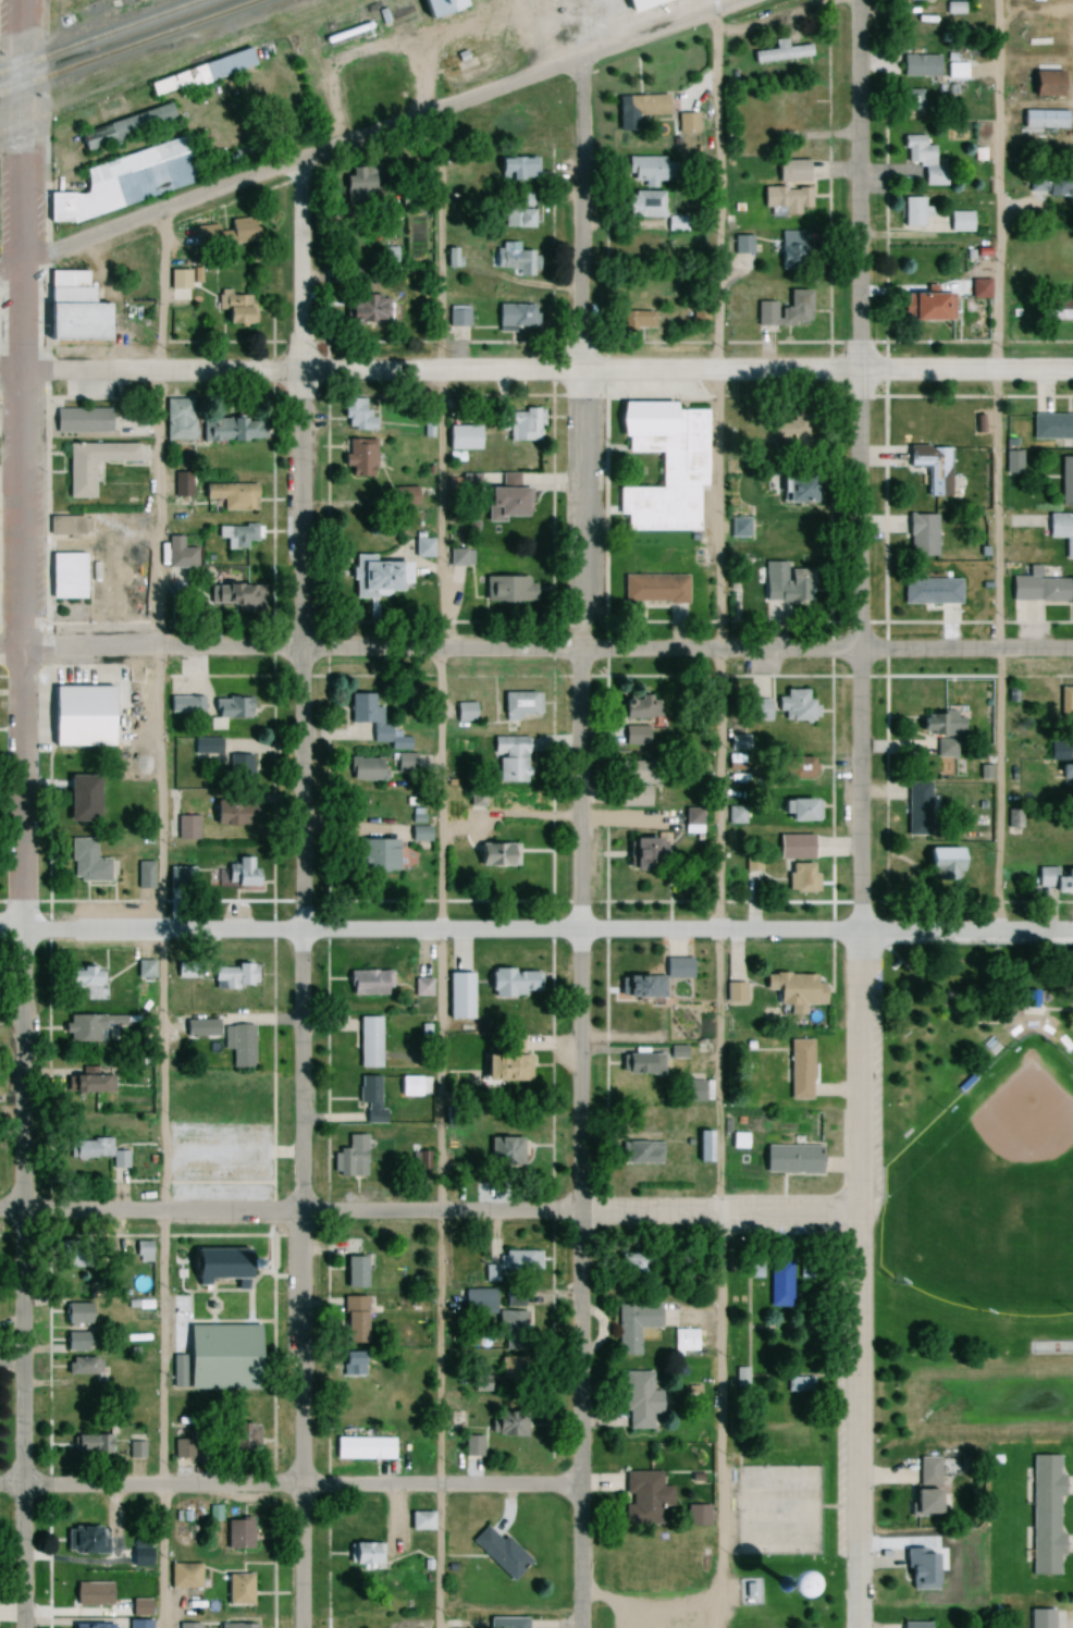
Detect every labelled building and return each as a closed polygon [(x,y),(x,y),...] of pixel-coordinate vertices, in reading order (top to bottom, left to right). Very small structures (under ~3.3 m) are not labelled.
[(773,49),(750,51),(751,65),(809,59),(807,44),(783,47),(783,39),(772,40),(773,49)] [(251,65),(245,47),(144,82),(150,99),(251,65)] [(939,55),(900,55),(900,77),(939,77),(939,55)] [(963,64),(945,64),(945,79),(963,79),(963,64)] [(1060,96),(1060,71),(1028,71),(1028,96),(1060,96)] [(664,95),(624,95),(624,115),(664,115),(664,95)] [(74,132),(80,151),(171,125),(166,106),(74,132)] [(1064,111),(1020,111),(1020,129),(1064,129),(1064,111)] [(700,113),(676,113),(676,135),(700,135),(700,113)] [(81,193),(43,193),(43,223),(61,223),(196,184),(181,136),(81,167),(81,193)] [(944,186),(944,167),(933,167),(933,145),(922,145),(922,136),(901,136),(901,166),(922,166),(922,186),(944,186)] [(662,157),(625,157),(625,182),(662,182),(662,157)] [(537,158),(493,158),(493,180),(537,180),(537,158)] [(774,182),(807,182),(807,160),(774,160),(774,182)] [(348,167),(348,178),(342,178),(342,199),(372,199),(372,167),(348,167)] [(1046,190),(1046,197),(1072,197),(1072,177),(1033,177),(1033,190),(1046,190)] [(760,188),(760,209),(772,208),(772,217),(797,217),(797,208),(808,208),(808,187),(760,188)] [(661,192),(628,192),(628,218),(661,218),(661,192)] [(503,208),(503,229),(532,229),(532,195),(509,195),(509,208),(503,208)] [(921,198),(900,198),(900,227),(921,227),(921,198)] [(969,213),(935,213),(935,233),(969,233),(969,213)] [(252,245),(251,218),(225,220),(226,226),(192,228),(194,249),(252,245)] [(778,270),(806,270),(806,233),(778,233),(778,270)] [(732,270),(752,270),(752,236),(732,236),(732,270)] [(514,276),(534,276),(534,249),(491,249),(491,269),(514,269),(514,276)] [(41,339),(101,339),(101,303),(88,303),(88,270),(41,270),(41,339)] [(170,271),(170,290),(190,290),(190,271),(170,271)] [(987,280),(969,280),(969,298),(987,298),(987,280)] [(808,324),(808,290),(785,290),(786,308),(775,308),(775,302),(755,302),(755,324),(808,324)] [(946,320),(946,293),(903,293),(903,320),(946,320)] [(218,325),(250,325),(250,294),(218,294),(218,325)] [(388,295),(341,296),(341,322),(388,322),(388,295)] [(1072,318),(1072,300),(1050,300),(1050,318),(1072,318)] [(494,327),(533,327),(533,305),(494,305),(494,327)] [(468,311),(447,311),(447,327),(468,327),(468,311)] [(654,311),(621,311),(621,329),(654,329),(654,311)] [(621,397),(671,397),(671,428),(621,428),(621,397)] [(374,432),(374,399),(342,399),(342,432),(374,432)] [(540,408),(505,408),(505,442),(540,442),(540,408)] [(109,433),(109,409),(51,409),(51,433),(109,433)] [(1030,414),(1030,440),(1072,440),(1072,414),(1030,414)] [(199,418),(200,441),(259,440),(258,416),(199,418)] [(794,424),(771,424),(771,436),(794,436),(794,424)] [(477,451),(477,427),(443,427),(443,451),(477,451)] [(344,477),(372,477),(372,440),(344,440),(344,477)] [(136,444),(65,444),(65,498),(92,498),(92,462),(136,462),(136,444)] [(949,446),(904,446),(904,468),(924,468),(924,496),(949,496),(949,446)] [(1019,472),(1019,453),(1004,453),(1004,472),(1019,472)] [(1072,506),(1072,457),(1059,457),(1059,506),(1072,506)] [(778,502),(807,502),(807,476),(778,476),(778,502)] [(219,500),(219,511),(254,511),(254,484),(200,484),(200,500),(219,500)] [(520,488),(484,488),(484,520),(520,520),(520,488)] [(934,515),(905,515),(906,557),(934,556),(934,515)] [(1044,515),(1044,539),(1063,539),(1063,560),(1072,560),(1072,515),(1044,515)] [(727,519),(727,537),(747,537),(747,519),(727,519)] [(244,549),(244,542),(255,542),(255,526),(215,526),(215,539),(224,539),(224,549),(244,549)] [(193,568),(193,547),(182,547),(182,537),(164,537),(164,568),(193,568)] [(432,540),(413,540),(413,557),(432,557),(432,540)] [(447,550),(447,565),(472,565),(472,550),(447,550)] [(52,596),(52,554),(84,554),(84,596),(52,596)] [(349,596),(401,596),(401,561),(374,561),(374,555),(349,555),(349,596)] [(785,569),(785,562),(763,562),(763,602),(809,602),(809,569),(785,569)] [(1008,602),(1072,603),(1072,579),(1039,578),(1040,567),(1027,566),(1026,578),(1009,577),(1008,602)] [(620,604),(679,603),(679,609),(672,609),(672,620),(688,620),(687,575),(620,576),(620,604)] [(481,577),(481,602),(530,602),(530,577),(481,577)] [(899,604),(958,604),(958,579),(899,579),(899,604)] [(259,585),(207,585),(207,607),(259,607),(259,585)] [(740,722),(769,722),(769,677),(753,677),(753,700),(740,700),(740,722)] [(53,687),(110,688),(109,749),(52,748),(53,687)] [(1058,718),(1072,718),(1072,688),(1058,688),(1058,718)] [(781,711),(781,721),(814,721),(814,700),(803,700),(803,690),(777,690),(777,711),(781,711)] [(538,715),(538,693),(500,694),(500,716),(538,715)] [(347,723),(370,724),(370,744),(390,744),(390,749),(409,749),(410,736),(398,736),(398,726),(381,726),(381,708),(371,708),(371,694),(348,694),(347,723)] [(613,718),(648,718),(648,696),(613,696),(613,718)] [(167,697),(167,712),(202,712),(202,697),(167,697)] [(252,699),(209,699),(209,719),(252,719),(252,699)] [(475,704),(453,704),(453,722),(475,722),(475,704)] [(934,758),(953,758),(953,735),(962,735),(962,713),(913,713),(913,736),(934,736),(934,758)] [(648,746),(648,727),(621,727),(621,746),(648,746)] [(747,736),(729,736),(729,750),(747,750),(747,736)] [(221,755),(221,738),(192,738),(192,755),(221,755)] [(493,783),(525,783),(525,738),(493,738),(493,783)] [(1065,761),(1065,745),(1047,745),(1047,761),(1065,761)] [(811,757),(779,757),(779,779),(811,779),(811,757)] [(349,759),(349,781),(379,781),(379,759),(349,759)] [(1065,762),(1065,786),(1072,786),(1072,762),(1065,762)] [(64,818),(93,818),(93,775),(64,775),(64,818)] [(905,783),(905,835),(928,835),(928,783),(905,783)] [(607,806),(649,806),(649,786),(607,786),(607,806)] [(809,799),(780,799),(780,809),(782,809),(782,822),(809,822),(809,799)] [(208,825),(248,825),(248,800),(208,800),(208,825)] [(197,840),(197,816),(174,816),(174,840),(197,840)] [(429,841),(429,827),(408,827),(408,841),(429,841)] [(775,835),(775,859),(811,859),(811,835),(775,835)] [(108,881),(108,858),(93,859),(93,838),(64,839),(64,861),(70,861),(70,881),(108,881)] [(652,870),(652,838),(624,838),(624,870),(652,870)] [(395,840),(362,840),(362,872),(395,872),(395,840)] [(514,867),(514,844),(481,844),(481,855),(473,855),(473,867),(514,867)] [(959,848),(921,849),(922,881),(959,880),(959,848)] [(257,869),(250,869),(250,858),(233,858),(233,866),(223,866),(223,887),(257,887),(257,869)] [(135,889),(153,889),(153,861),(135,861),(135,889)] [(785,892),(813,892),(813,863),(785,863),(785,892)] [(1034,869),(1034,888),(1046,888),(1046,895),(1072,895),(1072,869),(1034,869)] [(182,873),(167,873),(167,893),(182,893),(182,873)] [(616,998),(664,999),(664,979),(689,979),(689,959),(662,959),(661,976),(616,976),(616,998)] [(194,979),(194,962),(173,962),(173,979),(194,979)] [(210,989),(254,988),(253,966),(210,967),(210,989)] [(58,988),(98,988),(98,968),(58,968),(58,988)] [(487,971),(487,997),(534,996),(534,970),(487,971)] [(388,997),(388,971),(345,971),(345,997),(388,997)] [(473,973),(474,1017),(451,1017),(449,973),(473,973)] [(761,974),(761,992),(772,992),(772,1005),(821,1006),(821,975),(761,974)] [(412,980),(412,997),(431,997),(431,980),(412,980)] [(743,984),(724,984),(724,1003),(743,1003),(743,984)] [(103,1044),(103,1015),(66,1015),(66,1044),(103,1044)] [(382,1016),(382,1064),(358,1064),(358,1016),(382,1016)] [(182,1037),(215,1037),(215,1021),(182,1021),(182,1037)] [(222,1050),(229,1050),(229,1069),(250,1069),(250,1026),(222,1026),(222,1050)] [(786,1041),(786,1101),(810,1101),(810,1041),(786,1041)] [(618,1055),(618,1076),(661,1076),(661,1055),(618,1055)] [(477,1057),(477,1083),(526,1082),(526,1056),(477,1057)] [(102,1094),(102,1076),(68,1076),(68,1094),(102,1094)] [(381,1125),(381,1077),(359,1077),(359,1125),(381,1125)] [(703,1082),(676,1082),(676,1104),(703,1104),(703,1082)] [(336,1149),(336,1178),(364,1178),(364,1136),(345,1136),(345,1149),(336,1149)] [(523,1167),(523,1138),(485,1138),(485,1167),(523,1167)] [(109,1140),(68,1140),(68,1160),(109,1160),(109,1140)] [(617,1142),(617,1165),(660,1165),(660,1142),(617,1142)] [(760,1175),(817,1175),(817,1147),(760,1147),(760,1175)] [(126,1153),(110,1153),(110,1169),(126,1169),(126,1153)] [(429,1153),(416,1153),(416,1170),(429,1170),(429,1153)] [(182,1252),(183,1281),(233,1279),(233,1290),(250,1289),(249,1251),(182,1252)] [(541,1277),(541,1253),(500,1253),(500,1277),(541,1277)] [(612,1255),(612,1266),(619,1266),(619,1276),(648,1276),(648,1255),(612,1255)] [(342,1258),(342,1290),(363,1290),(363,1258),(342,1258)] [(772,1306),(793,1306),(793,1261),(772,1261),(772,1306)] [(463,1290),(463,1316),(495,1316),(495,1290),(463,1290)] [(524,1290),(503,1290),(503,1308),(524,1308),(524,1290)] [(364,1345),(364,1298),(341,1298),(341,1345),(364,1345)] [(91,1326),(91,1305),(62,1305),(62,1326),(91,1326)] [(659,1305),(615,1305),(615,1356),(637,1356),(637,1328),(659,1328),(659,1305)] [(523,1312),(503,1312),(503,1348),(523,1348),(523,1312)] [(179,1325),(178,1390),(254,1390),(255,1325),(179,1325)] [(675,1329),(698,1328),(698,1348),(675,1349),(675,1329)] [(90,1333),(63,1333),(63,1352),(90,1352),(90,1333)] [(338,1353),(338,1377),(364,1377),(364,1353),(338,1353)] [(96,1358),(65,1358),(65,1376),(96,1376),(96,1358)] [(499,1358),(499,1385),(519,1385),(519,1358),(499,1358)] [(733,1387),(745,1387),(745,1369),(733,1369),(733,1387)] [(650,1391),(650,1372),(626,1372),(626,1430),(649,1430),(649,1414),(658,1414),(658,1391),(650,1391)] [(786,1394),(811,1394),(811,1378),(786,1378),(786,1394)] [(523,1412),(488,1412),(488,1437),(523,1437),(523,1412)] [(395,1438),(394,1457),(336,1456),(337,1435),(395,1438)] [(70,1436),(70,1457),(110,1457),(110,1436),(70,1436)] [(463,1458),(480,1458),(480,1436),(463,1436),(463,1458)] [(193,1459),(193,1440),(171,1440),(171,1459),(193,1459)] [(145,1442),(128,1442),(128,1460),(145,1460),(145,1442)] [(1029,1576),(1057,1576),(1057,1557),(1060,1557),(1060,1476),(1057,1476),(1057,1457),(1029,1457),(1029,1576)] [(916,1485),(936,1485),(936,1458),(916,1458),(916,1485)] [(621,1526),(658,1526),(658,1472),(623,1472),(623,1505),(621,1505),(621,1526)] [(933,1491),(907,1491),(907,1517),(933,1517),(933,1491)] [(406,1532),(431,1532),(431,1513),(406,1513),(406,1532)] [(252,1547),(230,1547),(230,1519),(252,1519),(252,1547)] [(498,1542),(483,1527),(468,1542),(509,1583),(529,1563),(503,1538),(498,1542)] [(64,1555),(106,1555),(106,1528),(64,1528),(64,1555)] [(344,1566),(381,1566),(381,1544),(344,1544),(344,1566)] [(904,1548),(904,1590),(936,1590),(936,1555),(927,1555),(927,1548),(904,1548)] [(128,1568),(151,1568),(151,1550),(128,1550),(128,1568)] [(201,1562),(201,1586),(171,1586),(171,1562),(201,1562)] [(249,1576),(224,1576),(224,1607),(249,1607),(249,1576)] [(108,1585),(72,1585),(72,1608),(108,1608),(108,1585)] [(1054,1611),(1026,1611),(1026,1627),(1054,1627),(1054,1611)] [(527,1620),(486,1619),(486,1627),(527,1627),(527,1620)]
